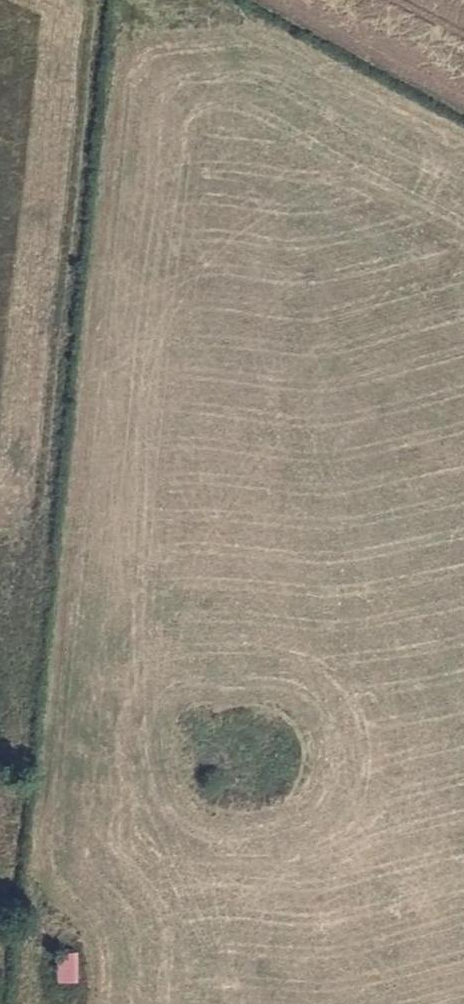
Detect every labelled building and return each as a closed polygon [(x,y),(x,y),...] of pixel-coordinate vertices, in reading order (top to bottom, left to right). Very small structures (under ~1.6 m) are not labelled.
[(58,952),(58,982),(80,982),(80,952),(58,952)]
